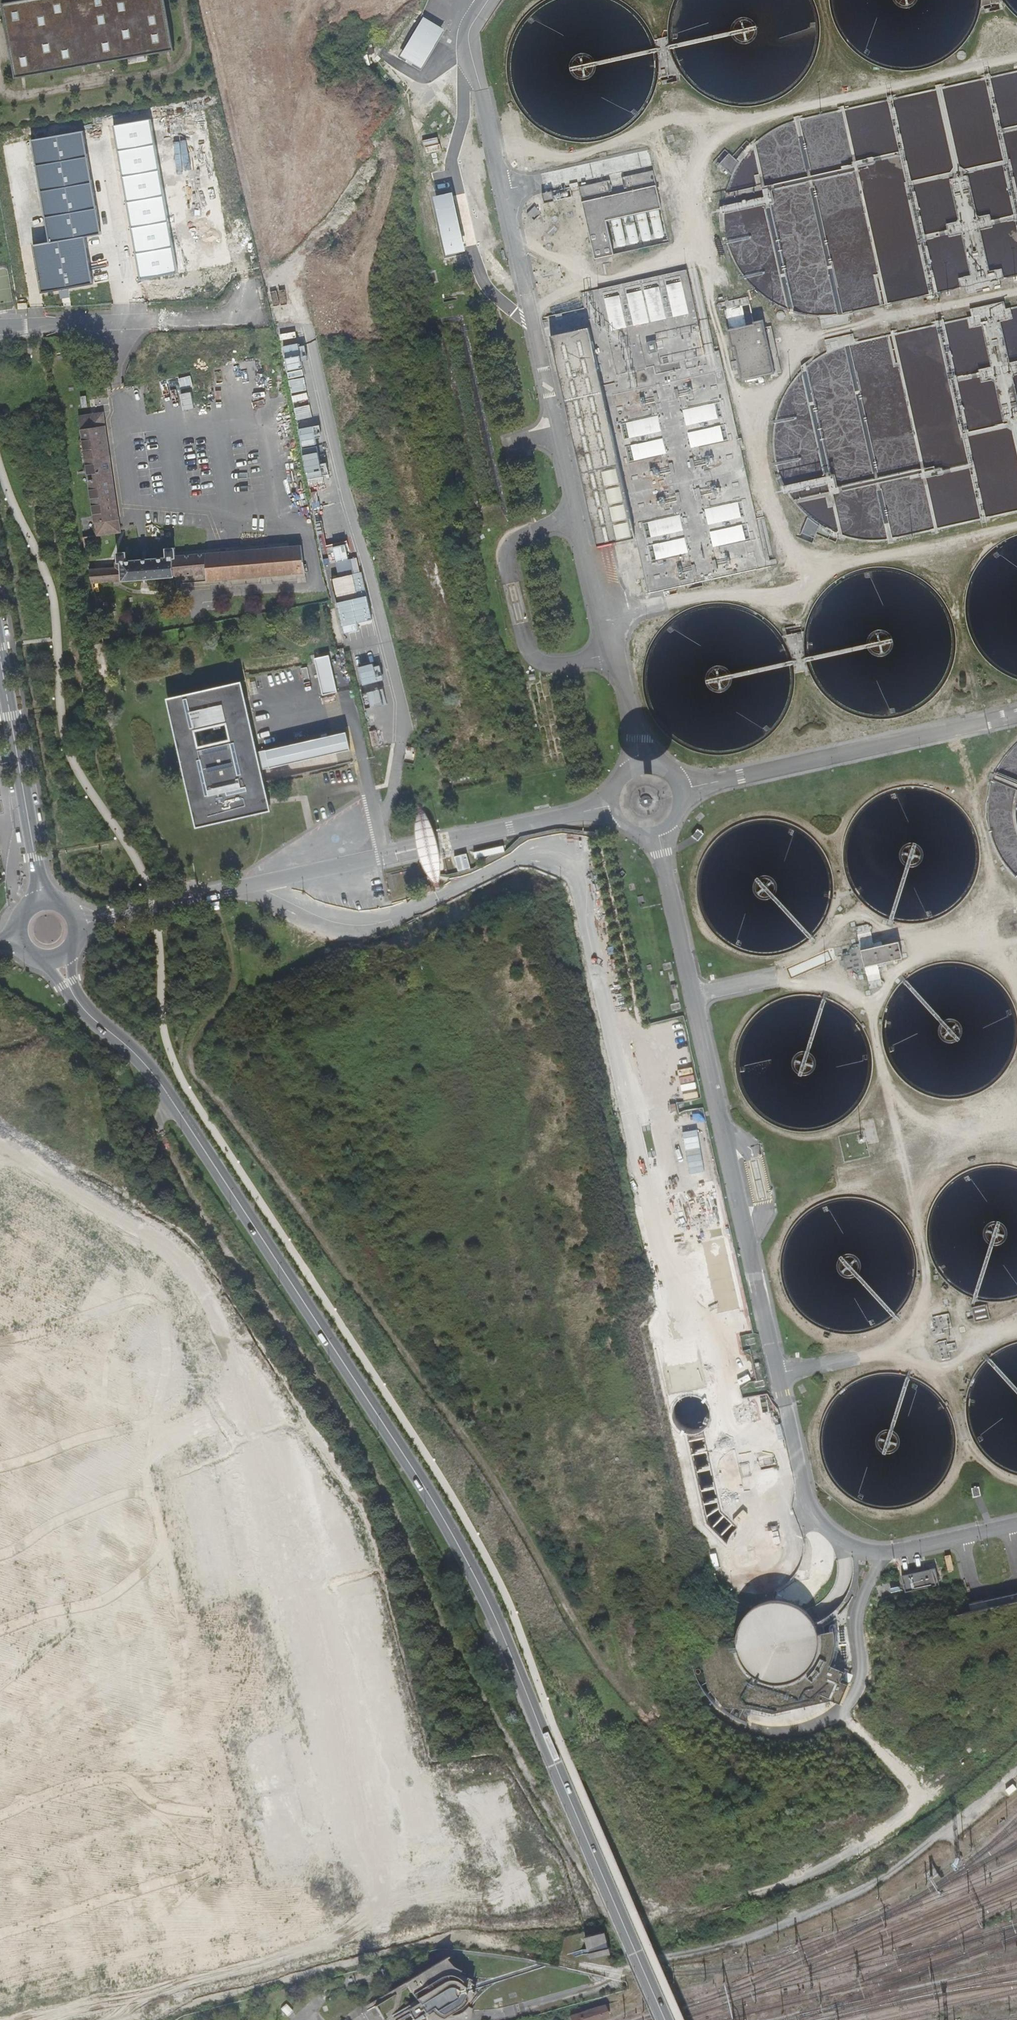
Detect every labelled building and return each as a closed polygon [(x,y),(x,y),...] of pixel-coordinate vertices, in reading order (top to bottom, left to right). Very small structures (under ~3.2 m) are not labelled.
[(16,78),(174,49),(165,0),(17,0),(17,1),(2,3),(16,78)] [(445,30),(423,17),(399,57),(421,70),(445,30)] [(666,38),(656,38),(656,49),(666,49),(666,38)] [(787,123),(781,125),(775,128),(768,132),(763,135),(757,139),(752,144),(747,148),(742,154),(738,159),(734,165),(731,171),(728,177),(725,183),(723,190),(721,197),(720,203),(719,210),(719,217),(719,224),(720,231),(721,238),(723,244),(725,251),(728,257),(734,269),(738,275),(742,281),(747,286),(752,290),(757,295),(763,299),(769,303),(775,306),(781,309),(787,311),(794,313),(801,314),(808,315),(814,316),(821,316),(828,315),(835,314),(1016,274),(1016,72),(797,121),(787,123)] [(101,235),(84,130),(29,139),(46,244),(80,238),(101,235)] [(602,276),(622,272),(614,240),(669,227),(661,189),(630,196),(633,208),(618,212),(616,200),(586,206),(602,276)] [(452,192),(432,196),(445,256),(464,252),(452,192)] [(526,212),(532,220),(541,213),(535,206),(526,212)] [(36,232),(38,243),(45,242),(43,231),(36,232)] [(88,285),(80,238),(46,244),(31,247),(38,293),(88,285)] [(160,259),(163,267),(172,263),(169,256),(160,259)] [(811,362),(805,366),(800,371),(795,375),(790,380),(786,386),(782,392),(779,398),(776,404),(773,410),(771,417),(769,423),(768,430),(768,437),(767,444),(768,451),(768,458),(769,464),(771,471),(773,478),(776,484),(779,490),(782,496),(786,502),(790,507),(795,512),(800,517),(805,522),(811,526),(817,529),(823,533),(829,535),(836,538),(842,540),(849,541),(856,542),(863,543),(869,543),(876,542),(887,540),(1016,512),(1016,310),(842,348),(835,350),(829,352),(823,355),(817,358),(811,362)] [(764,322),(754,324),(755,327),(728,333),(732,350),(734,350),(741,381),(776,374),(764,322)] [(585,329),(548,337),(595,545),(631,537),(585,329)] [(88,406),(87,396),(79,397),(81,407),(88,406)] [(80,419),(97,535),(122,531),(106,415),(80,419)] [(313,434),(297,437),(304,478),(327,474),(326,464),(318,466),(313,434)] [(305,543),(182,553),(183,574),(209,572),(208,580),(210,579),(216,579),(233,577),(307,570),(305,543)] [(125,580),(183,574),(182,553),(181,547),(172,547),(172,555),(133,559),(131,550),(123,551),(123,560),(123,564),(125,580)] [(93,583),(125,580),(123,564),(123,560),(121,560),(119,561),(119,565),(91,569),(93,583)] [(330,655),(314,659),(323,695),(339,691),(330,655)] [(242,681),(169,697),(198,825),(271,808),(270,802),(265,781),(242,681)] [(365,693),(368,707),(383,703),(380,690),(365,693)] [(347,732),(268,750),(272,767),(351,749),(347,732)] [(649,805),(649,800),(647,796),(643,795),(638,795),(635,798),(633,802),(634,806),(638,809),(642,810),(646,808),(649,805)] [(458,872),(469,869),(466,854),(454,857),(458,872)] [(876,962),(900,956),(896,940),(874,945),(860,949),(858,942),(852,944),(847,952),(840,953),(844,969),(850,968),(858,972),(865,970),(864,965),(876,962)] [(669,1134),(679,1188),(710,1182),(700,1133),(684,1137),(683,1131),(669,1134)] [(62,1318),(101,1231),(14,1192),(0,1224),(0,1290),(62,1318)] [(723,1306),(721,1297),(713,1298),(715,1308),(723,1306)] [(975,1322),(990,1318),(986,1304),(971,1307),(975,1322)] [(947,1313),(933,1317),(941,1334),(943,1333),(942,1328),(950,1326),(947,1313)] [(932,1336),(941,1334),(933,1317),(931,1317),(934,1330),(930,1330),(932,1336)] [(952,1357),(946,1343),(944,1340),(933,1342),(934,1347),(938,1346),(941,1360),(952,1357)] [(953,1341),(946,1343),(952,1357),(958,1355),(953,1341)] [(745,1493),(757,1489),(754,1477),(742,1480),(745,1493)] [(752,1550),(738,1553),(739,1562),(753,1560),(752,1550)] [(267,1694),(244,1596),(196,1607),(192,1594),(199,1592),(190,1555),(179,1591),(176,1592),(181,1594),(185,1610),(177,1612),(174,1623),(160,1626),(162,1638),(155,1640),(163,1642),(167,1662),(160,1664),(158,1672),(170,1669),(172,1675),(188,1679),(190,1687),(180,1689),(178,1696),(191,1699),(206,1696),(206,1700),(217,1697),(223,1726),(257,1718),(252,1698),(267,1694)] [(939,1585),(935,1568),(902,1576),(906,1592),(939,1585)] [(970,1603),(972,1613),(966,1615),(948,1619),(958,1661),(1016,1648),(1016,1593),(970,1603)] [(774,1601),(766,1602),(758,1605),(751,1609),(745,1615),(740,1622),(737,1629),(735,1637),(735,1646),(736,1654),(739,1662),(743,1669),(749,1675),(756,1679),(763,1683),(771,1685),(780,1685),(788,1684),(796,1681),(803,1676),(809,1671),(814,1664),(817,1657),(819,1648),(819,1640),(818,1635),(818,1632),(815,1624),(810,1617),(805,1611),(798,1606),(791,1603),(782,1601),(774,1601)] [(833,1632),(818,1635),(819,1640),(819,1648),(817,1657),(814,1664),(809,1671),(803,1676),(796,1681),(788,1684),(780,1685),(771,1685),(763,1683),(756,1679),(749,1675),(743,1669),(739,1662),(736,1654),(735,1646),(735,1637),(698,1650),(706,1690),(722,1709),(751,1711),(772,1716),(830,1703),(839,1706),(847,1687),(839,1684),(844,1674),(829,1667),(832,1659),(834,1652),(835,1644),(834,1637),(833,1632)] [(89,1718),(90,1706),(80,1705),(79,1717),(89,1718)] [(610,1952),(604,1931),(585,1936),(590,1957),(610,1952)] [(469,2008),(465,2006),(472,1996),(470,1994),(471,1992),(472,1991),(472,1988),(471,1985),(467,1981),(469,1979),(456,1974),(458,1970),(451,1967),(447,1964),(443,1958),(390,1990),(392,1994),(374,2005),(383,2019),(468,2019),(469,2008)] [(569,2017),(570,2019),(600,2019),(607,2017),(603,2005),(569,2017)]
